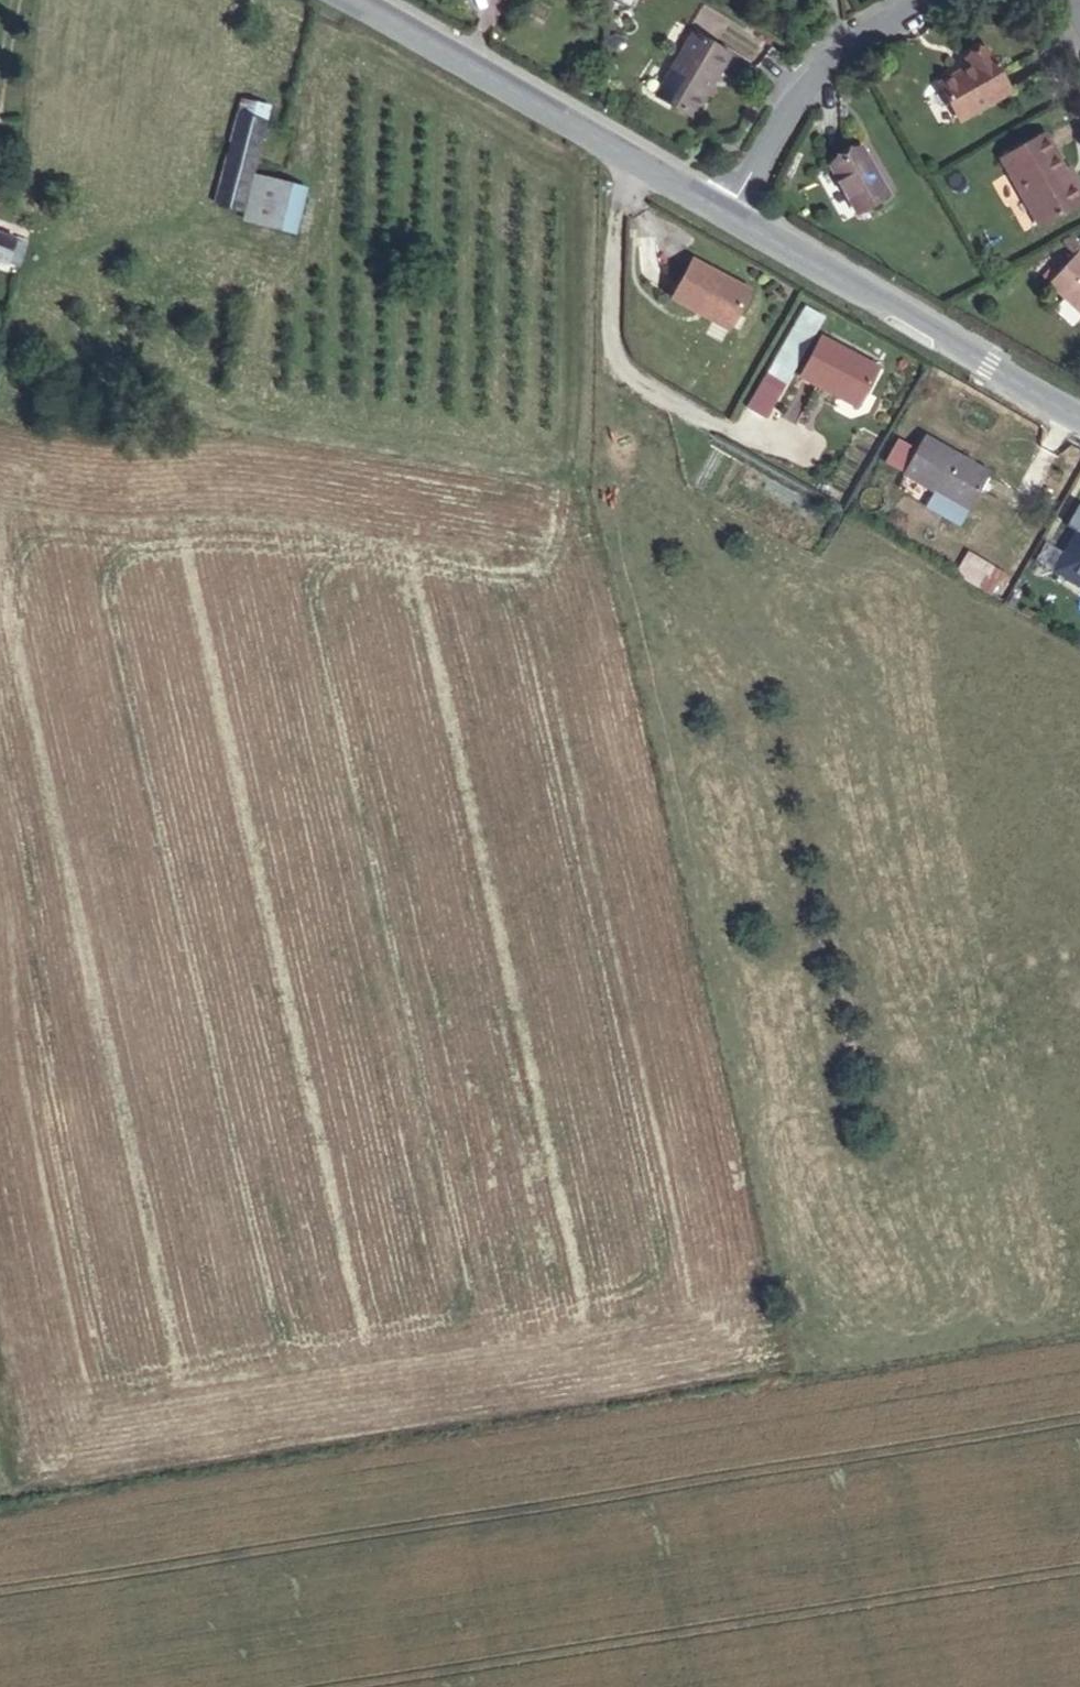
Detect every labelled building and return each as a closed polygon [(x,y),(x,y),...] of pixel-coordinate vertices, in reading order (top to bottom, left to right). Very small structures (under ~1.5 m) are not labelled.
[(691,116),(710,85),(707,83),(713,74),(716,76),(729,55),(692,33),(656,96),(691,116)] [(956,78),(922,96),(943,132),(995,103),(970,60),(950,69),(956,78)] [(713,74),(707,83),(710,85),(716,76),(713,74)] [(243,211),(252,174),(268,107),(242,100),(215,204),(243,211)] [(1032,145),(985,171),(1022,239),(1069,213),(1032,145)] [(862,147),(830,165),(857,214),(888,196),(862,147)] [(252,174),(243,211),(245,212),(243,219),(293,233),(304,190),(252,174)] [(18,267),(27,245),(0,235),(0,260),(18,267)] [(754,292),(694,259),(671,302),(732,335),(754,292)] [(1064,260),(1045,282),(1037,292),(1079,330),(1079,274),(1064,260)] [(1037,275),(1029,285),(1037,292),(1045,282),(1037,275)] [(788,385),(826,317),(806,307),(768,375),(788,385)] [(884,369),(824,337),(802,380),(862,413),(884,369)] [(769,421),(785,392),(763,380),(747,409),(769,421)] [(797,423),(813,387),(797,380),(781,415),(797,423)] [(916,449),(903,473),(934,491),(926,506),(960,525),(989,473),(924,436),(916,449)] [(884,462),(903,473),(916,449),(898,439),(884,462)] [(1053,571),(1079,586),(1079,531),(1077,530),(1053,571)] [(954,575),(1001,604),(1016,580),(969,551),(954,575)]
